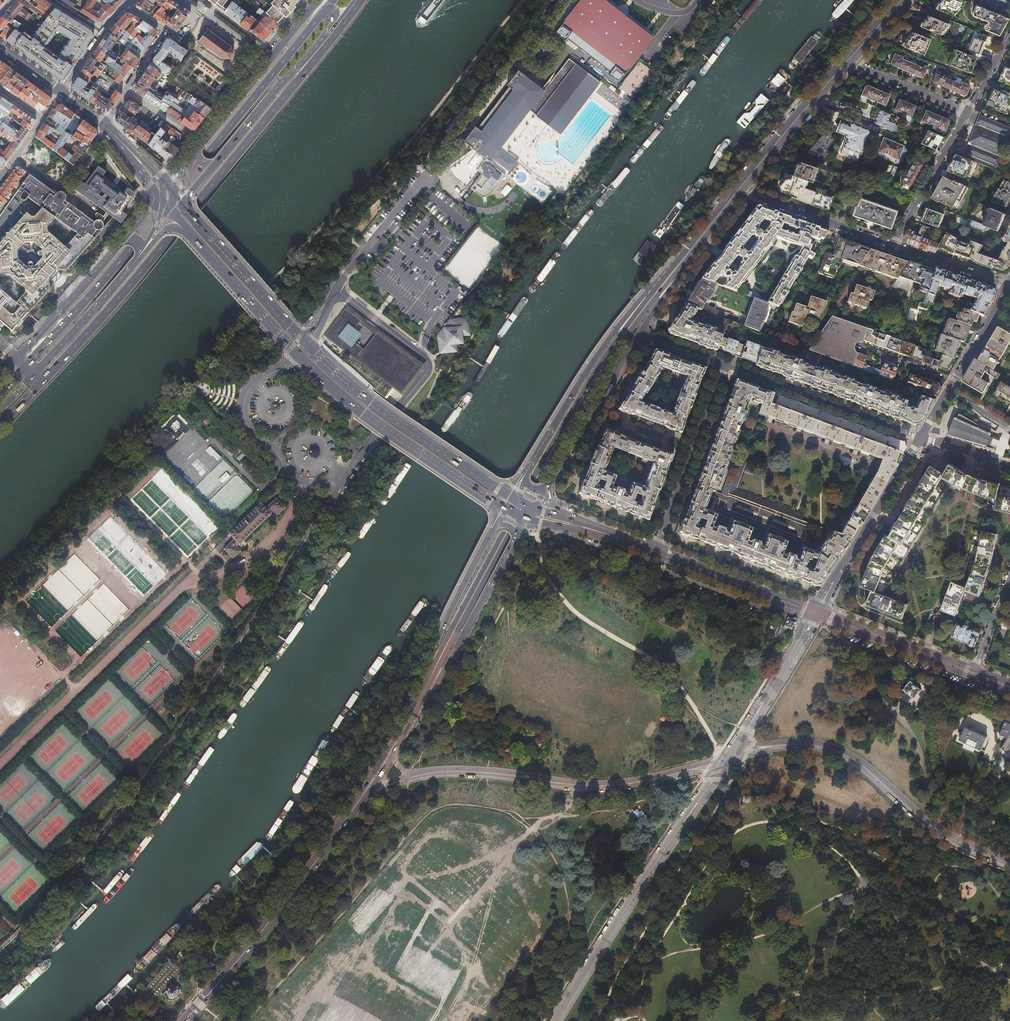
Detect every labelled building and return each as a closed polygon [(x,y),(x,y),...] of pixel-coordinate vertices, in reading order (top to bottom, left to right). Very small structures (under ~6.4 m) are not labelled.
[(17,0),(16,0),(14,3),(9,9),(7,12),(11,16),(12,15),(14,17),(13,18),(14,19),(18,14),(27,21),(28,19),(32,15),(26,11),(22,8),(24,5),(17,0)] [(49,3),(45,8),(39,3),(37,6),(33,3),(32,4),(29,1),(30,0),(17,0),(24,5),(36,14),(38,12),(40,14),(38,16),(42,19),(44,20),(46,18),(47,16),(51,12),(55,7),(53,5),(49,3)] [(97,0),(88,0),(81,11),(90,17),(99,22),(102,22),(103,21),(105,19),(106,20),(108,16),(111,13),(113,11),(116,9),(107,2),(102,8),(99,13),(92,8),(96,2),(97,0)] [(107,2),(116,9),(120,5),(124,1),(123,0),(104,0),(107,2)] [(160,8),(162,6),(163,5),(166,1),(165,0),(156,0),(155,1),(154,3),(153,2),(152,1),(151,0),(139,0),(137,4),(142,8),(150,13),(153,9),(155,8),(157,6),(160,8)] [(187,16),(190,11),(176,2),(172,0),(170,0),(169,3),(168,3),(173,7),(187,16)] [(271,3),(273,4),(265,12),(277,22),(284,15),(286,16),(289,13),(296,6),(294,4),(298,0),(273,0),(271,3)] [(555,33),(566,42),(567,39),(624,81),(625,82),(641,61),(657,39),(607,0),(580,0),(555,33)] [(964,0),(940,0),(938,3),(936,8),(952,15),(954,11),(955,12),(960,6),(961,7),(964,0)] [(166,1),(163,5),(169,9),(168,11),(168,12),(167,13),(168,14),(169,13),(172,9),(173,7),(168,3),(169,3),(166,1)] [(232,1),(224,11),(232,17),(241,23),(247,15),(248,13),(250,11),(248,10),(247,12),(242,8),(243,8),(242,7),(241,8),(232,1)] [(986,9),(976,5),(972,13),(973,15),(988,21),(984,29),(998,35),(1003,25),(1008,18),(986,9)] [(162,6),(160,8),(158,10),(153,16),(160,20),(165,24),(166,23),(165,23),(168,16),(168,15),(163,11),(165,9),(162,6)] [(85,26),(78,22),(76,20),(70,16),(61,10),(55,7),(51,12),(47,16),(46,18),(44,20),(34,34),(35,35),(33,37),(24,31),(22,33),(15,28),(13,30),(8,26),(6,29),(5,28),(4,30),(2,32),(0,35),(9,41),(13,44),(17,48),(23,52),(30,57),(40,65),(44,67),(49,71),(56,76),(60,79),(64,78),(94,34),(93,30),(85,26)] [(165,23),(166,23),(170,26),(173,28),(177,31),(183,21),(187,16),(173,7),(172,9),(176,11),(171,17),(168,16),(165,23)] [(277,22),(265,12),(260,7),(257,11),(264,17),(260,21),(272,31),(276,27),(279,23),(277,22)] [(132,19),(135,15),(132,13),(129,11),(126,12),(120,17),(115,23),(121,27),(123,29),(124,28),(132,20),(132,19)] [(7,12),(5,14),(3,16),(0,18),(0,29),(1,30),(2,29),(4,30),(5,28),(6,29),(8,26),(7,25),(10,22),(12,24),(16,27),(17,27),(20,23),(14,19),(13,18),(14,17),(12,15),(11,16),(7,12)] [(247,15),(241,23),(244,26),(248,29),(254,20),(256,18),(250,14),(250,15),(249,17),(247,15)] [(137,26),(143,20),(138,17),(135,15),(132,19),(132,20),(134,22),(126,30),(130,34),(135,28),(137,26)] [(948,23),(928,15),(926,19),(925,18),(923,22),(922,21),(920,26),(939,34),(941,30),(942,30),(944,27),(945,27),(947,23),(948,23)] [(252,28),(250,31),(253,32),(256,35),(263,41),(268,35),(272,31),(260,21),(256,18),(254,20),(255,21),(257,23),(252,28)] [(146,32),(153,27),(148,23),(143,20),(137,26),(135,28),(138,30),(138,31),(140,32),(141,31),(140,30),(141,28),(146,32)] [(121,27),(115,23),(112,27),(108,30),(115,36),(118,33),(116,32),(117,31),(117,32),(121,27)] [(202,36),(199,39),(198,39),(197,40),(199,41),(199,40),(203,43),(202,44),(203,44),(204,43),(207,46),(207,47),(207,48),(208,47),(222,57),(229,58),(234,52),(231,45),(217,35),(218,34),(217,33),(216,34),(212,32),(213,31),(213,30),(212,31),(208,28),(209,27),(207,26),(206,28),(207,29),(205,32),(204,31),(201,35),(202,36)] [(140,42),(146,48),(150,42),(154,36),(156,32),(156,30),(156,29),(155,28),(154,27),(153,27),(146,32),(148,34),(143,37),(140,35),(139,34),(136,37),(138,38),(140,42)] [(971,34),(973,29),(968,27),(964,34),(962,38),(959,46),(962,47),(964,41),(966,42),(970,35),(971,34)] [(116,60),(118,56),(119,55),(110,49),(118,38),(122,43),(130,34),(126,30),(124,28),(123,29),(121,31),(118,33),(115,36),(108,30),(99,44),(103,46),(101,50),(109,56),(116,60)] [(134,39),(135,38),(134,36),(138,31),(138,30),(135,28),(130,34),(122,43),(126,46),(132,40),(134,39)] [(263,41),(256,35),(254,37),(263,44),(274,32),(272,31),(268,35),(263,41)] [(923,54),(929,38),(913,31),(911,35),(910,35),(908,38),(907,38),(905,42),(904,41),(902,46),(923,54)] [(789,64),(789,68),(791,70),(795,69),(821,37),(821,35),(820,34),(819,32),(816,32),(792,59),(789,64)] [(967,49),(979,54),(981,48),(984,41),(973,36),(967,49)] [(146,49),(146,48),(140,42),(138,38),(136,37),(135,38),(134,39),(132,40),(126,46),(127,47),(130,50),(140,57),(142,53),(146,49)] [(170,38),(166,39),(162,46),(169,51),(168,53),(173,57),(175,54),(178,57),(176,59),(177,59),(178,60),(179,61),(180,62),(183,55),(188,50),(179,44),(178,43),(170,38)] [(99,44),(92,55),(98,60),(101,61),(104,56),(107,58),(109,56),(101,50),(103,46),(99,44)] [(162,46),(151,63),(161,72),(164,74),(167,77),(180,62),(179,61),(178,60),(177,59),(176,59),(173,57),(168,53),(169,51),(162,46)] [(136,62),(140,57),(130,50),(127,47),(120,58),(125,61),(127,58),(130,60),(128,63),(132,66),(133,67),(136,62)] [(975,56),(953,47),(947,63),(969,71),(970,69),(972,69),(973,65),(975,60),(974,59),(975,56)] [(902,58),(902,56),(894,53),(893,57),(890,62),(891,64),(901,68),(912,73),(919,76),(922,77),(926,68),(902,58)] [(98,60),(92,55),(83,68),(90,72),(92,68),(95,71),(97,68),(102,71),(106,65),(104,63),(102,62),(99,66),(97,65),(96,66),(93,64),(97,60),(97,61),(98,60)] [(128,71),(132,66),(128,63),(125,61),(120,58),(117,63),(114,61),(116,60),(109,56),(107,58),(104,63),(106,65),(108,63),(113,67),(116,70),(121,73),(124,76),(128,71)] [(479,169),(478,171),(482,174),(473,184),(474,184),(471,188),(474,190),(483,197),(487,196),(489,194),(490,195),(505,175),(495,167),(494,168),(490,166),(493,163),(490,161),(492,158),(510,172),(517,162),(500,149),(530,110),(560,133),(562,131),(565,128),(600,82),(569,58),(557,74),(555,73),(542,89),(519,70),(510,81),(507,85),(509,86),(513,89),(481,130),(477,128),(475,126),(464,141),(474,148),(473,149),(478,152),(486,158),(487,158),(485,161),(479,169)] [(0,68),(0,82),(11,67),(7,65),(4,63),(0,68)] [(161,72),(151,63),(143,76),(135,87),(136,90),(139,93),(144,96),(150,87),(150,85),(155,77),(156,78),(157,78),(161,72)] [(1006,66),(1004,71),(1001,75),(1002,75),(1001,78),(999,81),(1009,85),(1009,68),(1006,66)] [(0,82),(1,83),(5,86),(16,71),(14,69),(11,67),(0,82)] [(100,74),(102,71),(97,68),(95,71),(92,74),(90,72),(83,68),(79,75),(90,82),(90,81),(91,79),(95,82),(99,74),(100,74)] [(121,80),(124,76),(121,73),(116,70),(114,73),(112,75),(116,79),(115,81),(118,83),(121,80)] [(18,95),(29,80),(22,76),(21,75),(16,71),(5,86),(12,91),(18,95)] [(102,71),(100,74),(107,79),(109,77),(102,71)] [(779,71),(766,86),(777,95),(792,78),(791,76),(789,75),(786,74),(784,75),(784,72),(781,71),(779,71)] [(954,80),(936,73),(933,81),(934,82),(939,84),(945,86),(951,89),(961,93),(964,94),(966,94),(970,85),(961,81),(961,79),(955,76),(954,80)] [(164,88),(169,81),(165,79),(167,77),(164,74),(162,76),(165,79),(160,85),(158,83),(154,86),(153,86),(153,87),(151,86),(150,87),(154,90),(155,90),(156,89),(160,85),(164,88)] [(90,82),(79,75),(74,82),(89,91),(94,83),(90,81),(90,82)] [(114,80),(112,79),(109,77),(107,79),(105,83),(104,84),(109,88),(114,80)] [(46,106),(49,102),(51,98),(49,95),(40,88),(29,80),(18,95),(25,100),(29,103),(31,104),(39,110),(44,109),(45,108),(46,106)] [(89,91),(74,82),(72,84),(73,88),(80,93),(89,100),(96,90),(99,86),(99,85),(95,83),(94,83),(89,91)] [(102,94),(103,91),(107,93),(110,88),(109,88),(104,84),(102,82),(99,86),(96,90),(102,94)] [(862,92),(859,99),(867,103),(869,98),(884,104),(889,94),(885,92),(877,89),(869,86),(866,84),(862,92)] [(477,128),(481,130),(513,89),(509,86),(477,128)] [(150,87),(144,96),(166,111),(176,98),(167,91),(162,97),(156,93),(157,90),(156,89),(155,90),(154,90),(150,87)] [(1003,92),(994,88),(991,96),(988,104),(997,108),(999,108),(998,109),(999,109),(999,110),(1002,111),(1003,110),(1005,111),(1009,113),(1009,94),(1003,92)] [(122,94),(118,91),(115,89),(114,91),(111,96),(109,98),(108,99),(109,100),(110,98),(115,102),(116,101),(120,96),(122,94)] [(208,112),(211,107),(189,92),(188,93),(182,89),(181,90),(176,98),(180,101),(183,97),(198,108),(196,111),(204,117),(208,112)] [(91,102),(94,104),(101,95),(102,94),(96,90),(89,100),(91,102)] [(763,91),(737,122),(746,128),(772,99),(763,91)] [(111,107),(115,102),(110,98),(109,100),(108,99),(106,98),(105,101),(102,99),(103,98),(104,99),(105,98),(104,97),(101,95),(94,104),(99,108),(104,111),(108,110),(110,108),(111,107)] [(0,125),(4,120),(7,116),(8,115),(15,105),(8,101),(2,97),(0,100),(0,125)] [(180,101),(176,98),(166,111),(172,115),(179,120),(182,115),(186,110),(177,105),(180,101)] [(125,102),(123,105),(130,110),(134,113),(135,114),(139,109),(140,109),(142,107),(138,104),(134,102),(134,101),(132,100),(131,99),(127,100),(125,102)] [(902,112),(900,117),(912,122),(915,117),(911,116),(915,105),(912,104),(903,100),(899,99),(895,109),(902,112)] [(20,109),(15,105),(8,115),(10,116),(15,120),(16,119),(14,117),(15,115),(18,118),(20,117),(22,118),(23,120),(22,121),(18,119),(16,121),(29,130),(32,126),(35,122),(35,119),(26,113),(20,109)] [(57,108),(55,110),(71,120),(75,114),(67,109),(62,105),(58,106),(57,108)] [(55,110),(53,108),(48,115),(48,116),(59,123),(56,128),(45,121),(43,123),(57,132),(62,135),(64,131),(71,120),(55,110)] [(200,122),(204,117),(196,111),(191,108),(185,117),(182,115),(179,120),(183,123),(185,124),(187,126),(192,129),(195,128),(200,122)] [(885,124),(890,113),(879,108),(879,109),(877,108),(874,114),(872,118),(875,119),(875,120),(885,124)] [(120,123),(125,126),(131,119),(120,110),(119,111),(116,117),(117,120),(120,123)] [(933,125),(931,130),(942,134),(944,130),(945,130),(946,127),(948,122),(947,119),(945,118),(938,115),(929,111),(926,110),(921,120),(921,121),(924,124),(922,127),(926,129),(929,123),(933,125)] [(75,114),(71,120),(64,131),(73,137),(76,132),(78,130),(84,121),(80,118),(75,114)] [(1009,127),(979,115),(971,135),(963,156),(972,160),(995,169),(1009,135),(1009,124),(1009,127)] [(137,135),(148,143),(153,136),(155,134),(152,131),(150,133),(145,129),(148,126),(142,121),(140,123),(140,125),(137,125),(135,124),(137,123),(138,122),(136,121),(137,119),(132,116),(132,117),(131,119),(125,126),(137,135)] [(4,120),(0,125),(21,140),(25,135),(29,130),(16,121),(15,120),(13,122),(20,128),(18,131),(4,120)] [(90,125),(84,121),(78,130),(86,136),(85,137),(76,132),(73,137),(89,146),(97,134),(96,130),(90,125)] [(154,148),(159,152),(162,148),(170,137),(165,134),(162,138),(161,138),(160,139),(159,138),(160,136),(165,130),(165,129),(169,125),(164,122),(158,130),(155,134),(153,136),(148,143),(154,148)] [(864,137),(867,129),(849,122),(848,126),(846,130),(849,131),(847,136),(860,141),(862,136),(864,137)] [(57,132),(43,123),(41,128),(39,130),(46,135),(48,131),(49,130),(51,131),(50,133),(55,136),(57,132)] [(886,129),(885,129),(871,123),(869,130),(884,136),(886,129)] [(886,129),(896,133),(897,128),(887,124),(885,129),(886,129)] [(0,125),(0,134),(1,133),(8,138),(7,140),(8,140),(10,142),(8,145),(14,150),(17,145),(21,140),(0,125)] [(174,134),(176,130),(171,127),(167,132),(171,135),(173,133),(174,134)] [(939,140),(941,136),(927,129),(920,142),(935,148),(936,145),(939,140)] [(55,145),(57,142),(52,139),(51,142),(45,137),(46,135),(39,130),(37,133),(35,137),(52,149),(55,145)] [(59,155),(75,167),(89,146),(73,137),(64,131),(62,135),(57,142),(55,145),(52,149),(59,155)] [(829,135),(826,133),(824,134),(824,133),(819,139),(813,146),(810,149),(822,159),(829,151),(826,148),(833,139),(831,138),(832,137),(832,136),(831,135),(830,135),(829,135)] [(162,148),(159,152),(164,155),(168,158),(172,158),(173,156),(176,153),(180,148),(182,145),(182,144),(181,143),(181,142),(181,141),(181,140),(181,139),(181,138),(177,136),(175,138),(171,135),(170,137),(162,148)] [(908,147),(883,137),(876,155),(894,162),(887,179),(895,183),(902,166),(901,165),(908,147)] [(7,160),(10,155),(14,150),(8,145),(6,148),(4,150),(0,148),(0,155),(7,160)] [(950,167),(948,171),(949,171),(964,177),(965,173),(967,174),(972,160),(963,156),(957,154),(952,163),(951,165),(950,167)] [(870,163),(885,168),(888,161),(873,156),(870,163)] [(927,162),(916,156),(902,182),(901,184),(911,190),(912,188),(915,183),(918,177),(919,177),(921,173),(924,167),(927,162)] [(817,167),(800,161),(798,168),(795,167),(793,175),(807,180),(812,181),(817,167)] [(29,174),(23,170),(19,167),(16,168),(6,180),(0,189),(0,196),(5,199),(22,176),(25,178),(22,181),(24,182),(29,174)] [(112,219),(113,218),(121,224),(122,222),(126,217),(127,215),(124,213),(122,212),(135,194),(128,188),(124,193),(113,184),(102,177),(106,172),(98,167),(91,176),(85,184),(80,181),(79,183),(75,188),(74,189),(105,212),(104,213),(99,219),(97,219),(96,220),(95,220),(94,221),(93,222),(66,202),(64,200),(65,200),(65,199),(65,198),(66,198),(66,197),(66,196),(65,196),(65,195),(65,194),(64,193),(63,193),(63,192),(62,192),(61,192),(60,192),(59,192),(59,193),(58,193),(57,193),(57,194),(55,193),(49,189),(29,174),(24,182),(19,189),(22,191),(20,194),(20,195),(20,196),(19,196),(19,197),(19,198),(20,199),(20,200),(21,200),(21,201),(22,201),(23,202),(24,202),(25,202),(26,202),(26,201),(27,201),(27,200),(29,198),(29,199),(30,197),(39,203),(44,207),(43,209),(55,218),(56,216),(79,233),(78,233),(77,234),(83,239),(88,234),(94,238),(97,235),(102,230),(103,229),(112,219)] [(807,180),(793,175),(792,175),(791,179),(787,177),(783,181),(780,185),(781,189),(797,194),(795,197),(813,204),(826,209),(831,197),(803,187),(804,184),(805,184),(807,180)] [(686,196),(685,202),(690,200),(705,179),(705,177),(703,176),(701,176),(693,187),(689,185),(685,190),(688,192),(686,196)] [(948,202),(956,207),(967,187),(960,183),(955,180),(954,182),(945,176),(942,180),(939,187),(934,194),(933,197),(939,201),(940,200),(947,204),(948,202)] [(1005,207),(1009,199),(1009,182),(1004,179),(992,201),(1005,207)] [(508,194),(513,187),(508,184),(503,190),(508,194)] [(896,210),(860,198),(858,205),(856,204),(856,205),(855,204),(855,206),(853,214),(861,217),(882,224),(890,227),(896,210)] [(969,218),(972,220),(986,225),(987,226),(1004,233),(1009,235),(1009,223),(1007,229),(1000,226),(1005,213),(978,202),(969,218)] [(816,247),(817,248),(828,230),(820,227),(807,223),(796,219),(789,217),(783,214),(778,212),(758,205),(757,206),(756,206),(745,221),(732,238),(725,247),(726,247),(723,250),(724,251),(722,253),(721,252),(719,255),(717,257),(718,258),(716,260),(713,263),(709,268),(701,278),(702,278),(714,283),(721,273),(726,270),(729,265),(734,258),(737,255),(736,255),(738,253),(740,249),(753,233),(756,229),(763,219),(772,222),(782,223),(787,224),(787,225),(794,228),(793,228),(797,230),(797,228),(799,229),(809,236),(817,239),(815,241),(819,243),(816,247)] [(924,218),(923,221),(939,227),(944,214),(928,208),(926,211),(924,218)] [(23,285),(23,295),(16,302),(24,309),(28,312),(94,238),(88,234),(83,239),(77,234),(70,243),(60,243),(49,233),(49,225),(55,218),(43,209),(38,215),(25,215),(0,243),(0,275),(11,275),(23,285)] [(972,220),(970,224),(984,230),(986,225),(972,220)] [(807,256),(811,259),(814,254),(809,251),(811,244),(809,243),(810,241),(808,240),(808,239),(809,239),(809,238),(809,237),(809,236),(799,229),(796,236),(792,234),(785,231),(784,232),(780,230),(782,223),(772,222),(771,223),(770,223),(770,224),(769,225),(769,226),(762,234),(760,233),(761,231),(758,229),(757,230),(756,229),(753,233),(754,234),(754,235),(755,236),(756,236),(756,237),(757,237),(758,237),(759,238),(746,254),(745,253),(745,252),(743,249),(742,251),(740,249),(738,253),(739,254),(739,255),(739,256),(740,257),(741,257),(742,257),(744,258),(740,263),(734,258),(729,265),(735,270),(731,274),(729,273),(730,272),(728,270),(727,271),(726,270),(721,273),(723,274),(723,275),(723,276),(724,276),(724,277),(725,277),(726,277),(727,277),(728,278),(722,286),(735,291),(737,287),(737,288),(742,281),(743,282),(751,271),(750,271),(757,262),(775,239),(775,237),(801,246),(800,249),(800,251),(799,252),(796,256),(794,255),(767,302),(768,303),(777,306),(800,268),(807,256)] [(912,239),(911,243),(915,245),(919,246),(922,237),(928,227),(924,225),(919,236),(915,234),(912,239)] [(443,270),(469,289),(502,246),(496,241),(478,227),(466,243),(464,241),(443,270)] [(916,232),(909,228),(907,232),(904,238),(905,242),(908,242),(911,243),(912,239),(915,234),(916,232)] [(946,233),(946,234),(943,240),(940,245),(946,248),(954,253),(960,243),(960,242),(959,241),(958,241),(957,241),(956,240),(957,239),(946,233)] [(1004,233),(1002,238),(1008,242),(1006,247),(1005,246),(1001,253),(1002,253),(998,260),(1003,261),(1009,265),(1009,235),(1004,233)] [(931,240),(922,237),(919,246),(923,248),(927,249),(931,240)] [(936,242),(931,240),(927,249),(932,251),(936,252),(940,245),(943,240),(940,238),(939,241),(937,240),(936,242)] [(852,263),(858,265),(869,249),(854,244),(840,239),(836,250),(834,249),(832,256),(825,253),(819,271),(834,276),(837,267),(839,268),(840,263),(839,262),(841,259),(852,263)] [(962,239),(960,243),(954,253),(957,255),(960,256),(965,246),(968,246),(970,247),(974,240),(972,239),(970,243),(962,239)] [(966,256),(969,258),(973,250),(973,249),(970,247),(968,246),(965,246),(960,256),(964,258),(966,256)] [(982,265),(988,256),(977,251),(978,251),(979,250),(979,249),(979,248),(978,248),(976,252),(973,250),(969,258),(974,262),(978,263),(982,265)] [(869,249),(858,265),(865,267),(897,279),(899,275),(908,262),(903,261),(896,258),(893,257),(886,255),(883,254),(876,251),(873,250),(869,249)] [(985,266),(991,257),(988,256),(982,265),(985,266)] [(1009,269),(1009,265),(1003,261),(998,260),(991,257),(985,266),(987,266),(986,270),(988,270),(994,272),(996,273),(1003,274),(1007,272),(1009,269)] [(914,264),(908,262),(899,275),(918,282),(919,282),(919,283),(920,283),(920,284),(921,285),(921,286),(921,287),(919,291),(925,293),(927,294),(934,271),(926,268),(914,264)] [(946,271),(936,267),(934,271),(927,294),(933,296),(937,285),(949,289),(948,293),(959,297),(961,293),(975,298),(975,299),(969,309),(968,310),(978,314),(983,316),(989,306),(995,296),(993,291),(992,287),(976,281),(946,271)] [(717,284),(714,283),(702,278),(693,291),(686,304),(698,308),(699,309),(701,309),(702,306),(705,300),(707,301),(717,284)] [(847,302),(865,308),(868,299),(871,300),(874,291),(856,284),(853,293),(850,292),(847,302)] [(10,298),(0,290),(0,309),(10,298)] [(927,294),(925,293),(922,303),(919,302),(917,307),(926,310),(929,301),(931,302),(933,296),(927,294)] [(806,307),(804,306),(795,303),(793,310),(792,310),(791,312),(788,321),(801,326),(806,313),(818,318),(820,314),(820,312),(822,312),(826,301),(810,296),(806,307)] [(12,330),(19,322),(28,312),(24,309),(16,302),(10,297),(10,298),(0,309),(0,320),(12,330)] [(758,330),(768,303),(767,302),(755,298),(753,297),(742,325),(751,328),(758,330)] [(721,337),(723,332),(706,326),(690,320),(698,308),(686,304),(685,303),(679,313),(676,318),(675,318),(668,328),(670,333),(682,338),(683,338),(689,340),(697,343),(697,344),(712,349),(716,350),(717,348),(719,342),(714,340),(715,337),(720,339),(721,337)] [(975,320),(978,314),(968,310),(962,307),(961,312),(958,311),(956,318),(957,318),(956,320),(969,325),(971,326),(973,320),(975,320)] [(913,320),(917,311),(911,308),(907,317),(913,320)] [(387,399),(394,389),(401,394),(420,368),(369,328),(345,309),(324,335),(351,356),(350,357),(344,352),(340,358),(351,368),(355,371),(366,380),(375,389),(374,390),(387,399)] [(922,396),(920,395),(912,408),(904,405),(906,401),(814,366),(816,360),(820,354),(853,366),(853,365),(858,353),(856,352),(853,347),(855,343),(859,341),(862,342),(862,340),(867,328),(831,316),(808,349),(810,350),(809,358),(807,364),(762,347),(759,354),(764,356),(763,358),(758,356),(756,363),(755,365),(760,366),(759,367),(766,369),(779,374),(788,378),(793,380),(796,381),(796,380),(803,383),(811,386),(815,388),(818,389),(822,390),(825,392),(826,391),(834,394),(833,395),(837,396),(844,399),(848,400),(848,399),(856,402),(856,403),(862,405),(870,408),(878,411),(881,413),(885,414),(892,417),(893,416),(901,419),(908,422),(907,422),(910,423),(914,425),(920,423),(922,419),(928,411),(927,410),(933,400),(925,397),(922,396)] [(452,320),(439,337),(441,347),(446,351),(455,349),(455,342),(462,341),(461,334),(469,333),(467,318),(452,320)] [(942,334),(959,340),(963,341),(966,333),(969,325),(956,320),(948,318),(942,334)] [(993,369),(997,362),(998,363),(999,362),(998,361),(1009,341),(1009,333),(998,326),(993,335),(984,351),(979,359),(993,369)] [(942,334),(940,333),(934,350),(942,352),(939,361),(933,359),(933,358),(922,354),(924,350),(924,349),(919,347),(899,339),(892,337),(879,333),(867,328),(862,340),(869,342),(879,346),(889,350),(903,355),(910,357),(919,360),(946,370),(950,363),(952,359),(953,359),(956,349),(959,340),(942,334)] [(740,357),(744,345),(738,343),(738,342),(728,338),(728,339),(721,337),(720,339),(719,342),(717,348),(724,351),(725,351),(725,352),(726,353),(727,353),(728,353),(729,354),(730,354),(731,354),(732,354),(733,355),(740,357)] [(759,354),(762,347),(762,346),(746,340),(744,345),(740,357),(748,360),(756,363),(758,356),(759,354)] [(703,374),(705,367),(699,365),(688,360),(657,349),(655,348),(652,354),(652,355),(649,360),(642,371),(638,376),(633,384),(634,384),(623,401),(622,401),(620,405),(618,409),(633,414),(651,421),(666,426),(666,427),(681,433),(684,426),(683,426),(689,408),(690,408),(695,394),(702,374),(703,374)] [(858,352),(858,353),(853,365),(861,368),(863,361),(865,355),(862,354),(858,352)] [(997,378),(1000,373),(993,369),(979,359),(976,358),(969,370),(963,380),(974,387),(983,392),(989,383),(982,378),(986,370),(987,371),(986,373),(988,374),(988,373),(997,378)] [(863,361),(861,368),(863,369),(878,374),(880,366),(877,365),(876,368),(871,366),(865,364),(865,363),(865,362),(864,362),(863,361)] [(880,366),(878,374),(892,380),(895,371),(888,368),(881,366),(880,366)] [(923,391),(924,391),(927,392),(936,396),(941,388),(939,383),(923,377),(910,373),(907,381),(925,388),(923,391)] [(779,395),(778,394),(776,393),(770,391),(766,390),(736,379),(733,385),(734,386),(731,393),(729,399),(728,399),(723,413),(724,413),(722,418),(721,422),(720,421),(715,435),(715,436),(714,439),(712,444),(706,458),(707,458),(705,463),(704,466),(703,466),(698,480),(699,480),(697,486),(696,489),(695,489),(690,502),(691,502),(688,509),(685,518),(684,518),(679,532),(697,539),(697,538),(698,539),(700,540),(727,550),(728,550),(731,551),(734,552),(735,553),(735,554),(752,560),(763,564),(767,565),(771,567),(770,567),(782,572),(798,577),(800,578),(802,579),(801,579),(807,581),(819,586),(826,577),(828,574),(827,573),(840,556),(845,548),(846,548),(849,543),(848,543),(852,538),(860,526),(865,517),(874,501),(876,498),(882,488),(885,482),(896,464),(894,463),(898,452),(902,453),(906,447),(905,444),(904,441),(900,440),(895,438),(890,436),(883,433),(870,429),(862,426),(850,421),(841,418),(836,416),(834,415),(832,415),(829,413),(828,413),(820,410),(812,407),(804,404),(795,400),(789,398),(783,396),(779,395)] [(1009,385),(1001,381),(994,394),(1002,399),(1009,403),(1009,383),(1009,385)] [(970,420),(961,414),(960,413),(958,415),(957,418),(955,417),(951,426),(948,436),(986,447),(988,441),(991,433),(985,430),(978,427),(979,425),(970,420)] [(664,477),(665,474),(670,461),(673,454),(669,452),(659,448),(659,449),(657,448),(640,441),(620,434),(620,433),(606,428),(603,435),(601,439),(597,446),(595,450),(590,463),(588,468),(584,479),(583,479),(582,483),(578,493),(584,495),(596,500),(596,499),(598,500),(600,501),(603,502),(615,507),(627,512),(627,511),(629,512),(631,512),(630,513),(633,514),(640,517),(648,520),(651,514),(654,506),(653,506),(654,502),(659,490),(661,486),(664,477)] [(931,459),(929,461),(927,463),(924,469),(915,485),(900,510),(886,534),(886,533),(876,551),(871,558),(866,573),(861,585),(871,590),(867,601),(875,605),(885,608),(896,612),(903,615),(907,604),(883,594),(946,486),(953,488),(956,484),(981,494),(980,498),(995,506),(995,509),(1009,512),(1009,486),(1007,485),(1000,483),(1000,482),(987,479),(961,470),(950,463),(950,464),(941,459),(938,458),(937,458),(935,458),(932,458),(931,459)] [(285,507),(276,498),(266,508),(263,506),(261,503),(230,534),(232,536),(235,539),(225,549),(233,558),(240,551),(239,549),(236,546),(239,543),(240,544),(242,542),(249,535),(269,516),(269,515),(271,514),(270,513),(273,510),(278,514),(285,507)] [(952,580),(940,610),(955,615),(959,603),(965,590),(979,595),(984,582),(991,565),(994,550),(997,533),(982,530),(973,528),(967,557),(966,559),(958,583),(952,580)] [(792,618),(787,616),(785,624),(784,625),(792,628),(793,625),(795,625),(797,620),(796,618),(793,617),(792,618)] [(968,644),(974,646),(980,632),(968,627),(968,626),(968,625),(968,624),(967,624),(966,624),(965,624),(964,624),(963,625),(956,623),(951,636),(957,639),(956,639),(960,640),(963,642),(963,641),(968,643),(968,644)] [(904,689),(915,698),(922,690),(911,681),(904,689)] [(1009,734),(1009,724),(1005,722),(1001,735),(1008,738),(1009,734)] [(960,741),(981,750),(987,737),(966,727),(960,741)] [(1008,738),(1001,749),(999,751),(1002,753),(1000,757),(1004,760),(1008,753),(1009,754),(1009,752),(1009,734),(1008,738)] [(641,816),(644,814),(642,811),(639,813),(637,810),(634,812),(640,821),(643,819),(641,816)]
